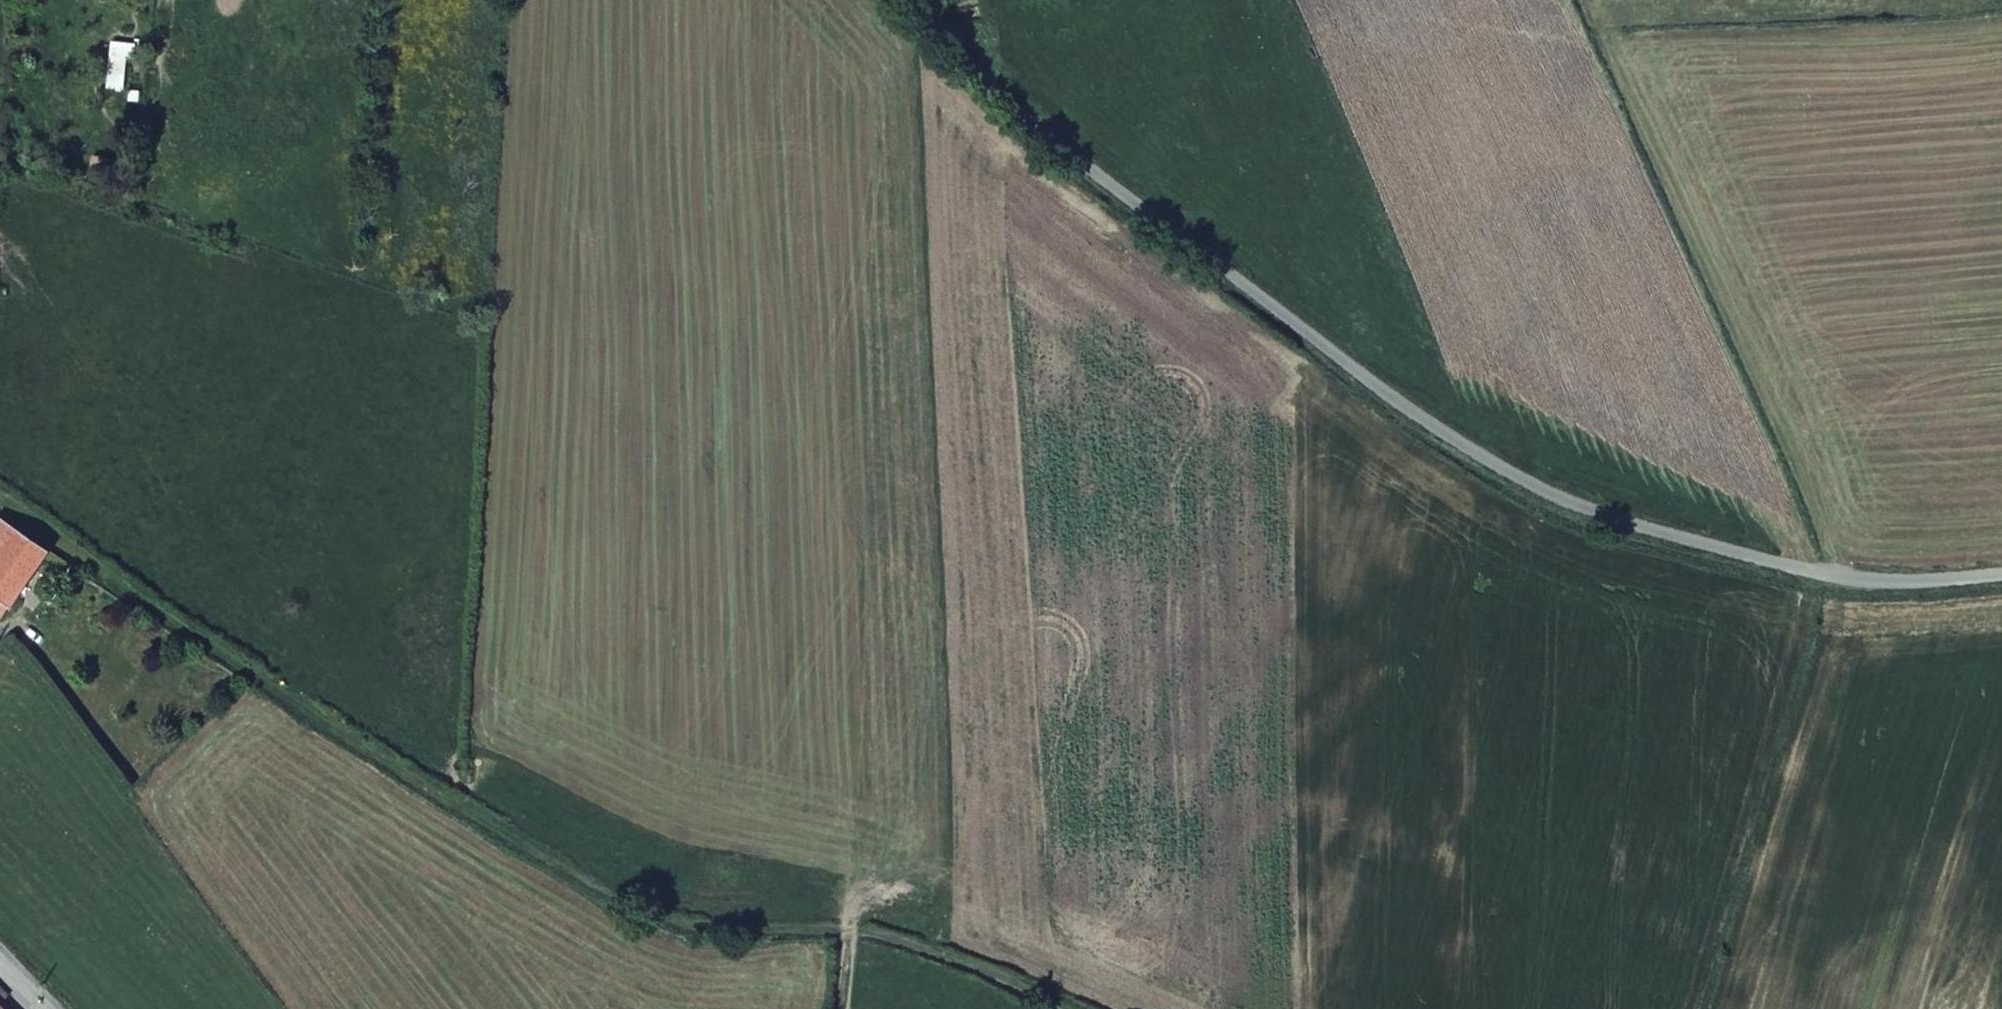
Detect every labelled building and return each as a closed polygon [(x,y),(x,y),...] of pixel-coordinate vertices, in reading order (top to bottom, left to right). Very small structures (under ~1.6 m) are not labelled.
[(0,517),(0,548),(6,552),(0,561),(0,618),(3,620),(51,552),(0,517)]
